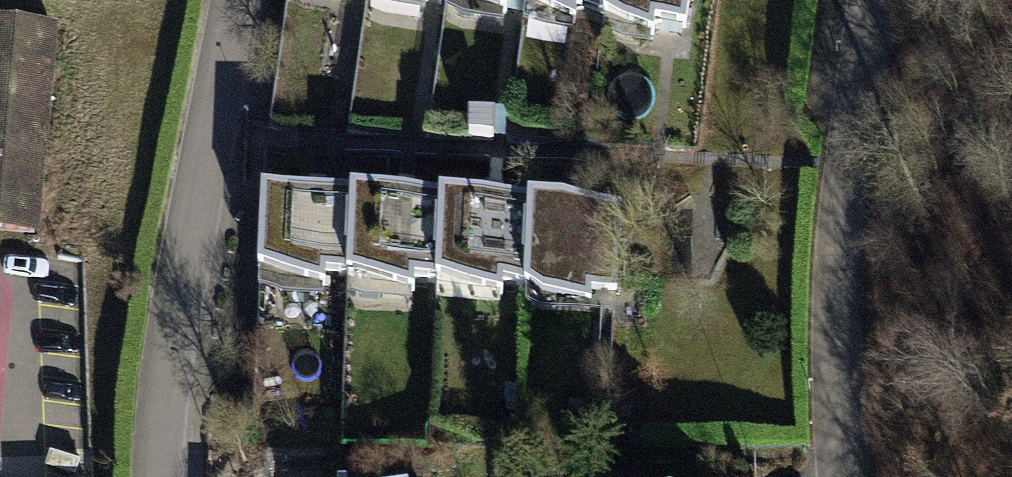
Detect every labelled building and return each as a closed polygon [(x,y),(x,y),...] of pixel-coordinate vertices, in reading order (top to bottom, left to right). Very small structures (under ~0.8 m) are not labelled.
[(502,14),(505,0),(459,0),(502,14)] [(529,2),(529,7),(572,22),(576,7),(608,11),(609,0),(530,0),(529,2)] [(608,11),(607,17),(651,32),(654,17),(686,21),(689,0),(609,0),(608,11)] [(0,30),(0,228),(39,231),(54,34),(0,30)] [(352,196),(263,194),(258,281),(322,293),(324,278),(348,279),(352,196)] [(441,199),(352,196),(348,279),(348,284),(411,296),(413,280),(437,281),(441,199)] [(530,202),(441,199),(437,281),(437,286),(500,299),(502,283),(526,284),(530,202)] [(621,204),(530,202),(526,284),(526,289),(590,301),(592,286),(616,287),(621,204)]
